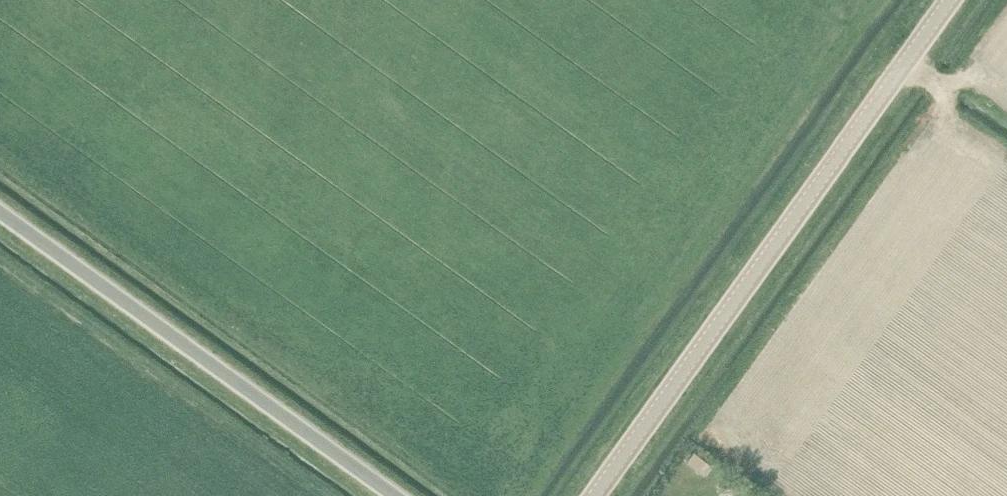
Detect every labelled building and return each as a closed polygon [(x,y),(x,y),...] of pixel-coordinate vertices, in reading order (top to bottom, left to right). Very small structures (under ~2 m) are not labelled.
[(694,450),(687,458),(703,472),(710,463),(694,450)]
